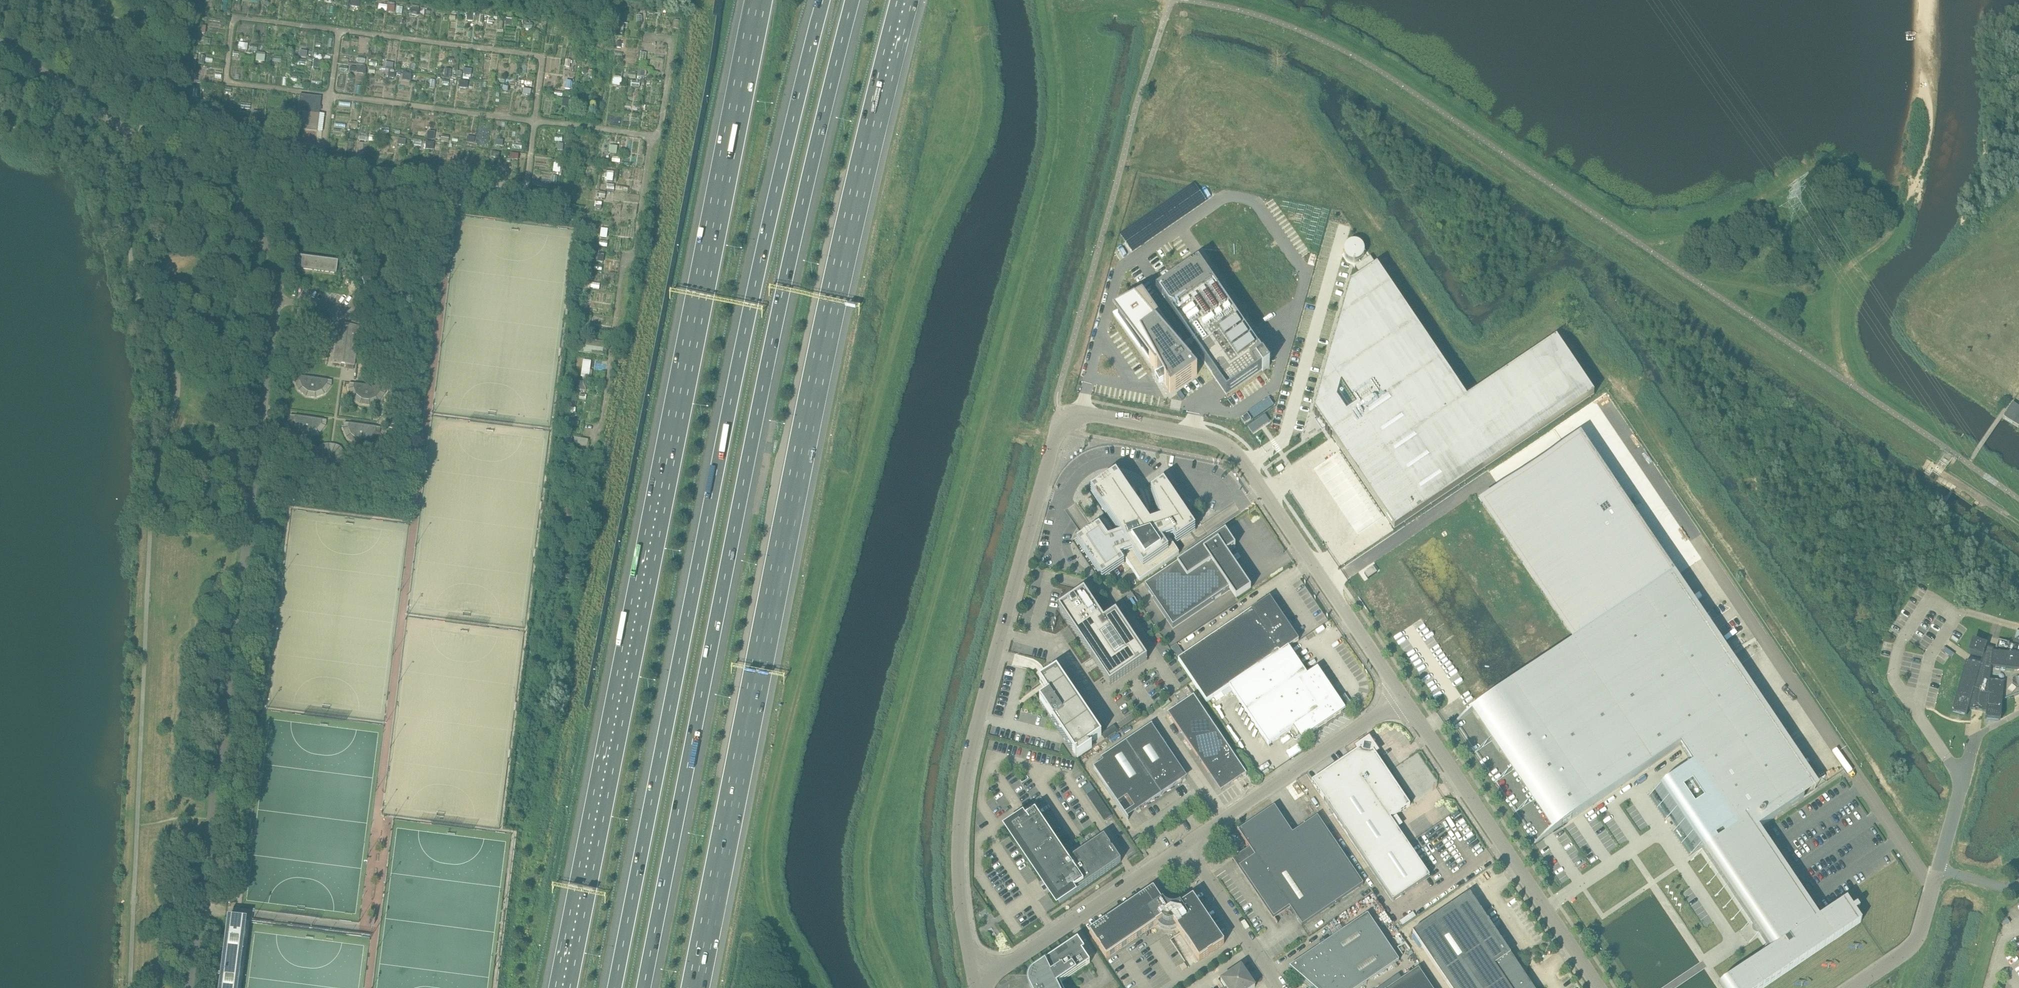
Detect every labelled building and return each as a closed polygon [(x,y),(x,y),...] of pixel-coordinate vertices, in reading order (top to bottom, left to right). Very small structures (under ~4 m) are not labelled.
[(221,57),(221,52),(199,52),(199,63),(215,63),(215,57),(221,57)] [(257,53),(257,60),(265,61),(265,54),(257,53)] [(614,76),(613,85),(622,85),(622,77),(614,76)] [(319,97),(300,94),(298,112),(304,112),(302,129),(317,131),(320,103),(318,103),(319,97)] [(625,103),(623,114),(640,116),(642,105),(633,104),(633,105),(625,103)] [(334,114),(332,125),(344,127),(346,116),(334,114)] [(426,131),(427,151),(435,150),(434,131),(426,131)] [(614,181),(615,170),(608,169),(607,180),(614,181)] [(298,256),(296,267),(336,273),(337,261),(294,255),(294,256),(298,256)] [(1351,285),(1315,411),(1396,530),(1595,395),(1557,338),(1467,399),(1377,266),(1371,257),(1355,267),(1362,277),(1351,285)] [(1199,264),(1157,293),(1187,338),(1192,345),(1180,353),(1179,354),(1182,358),(1195,349),(1226,394),(1262,370),(1263,371),(1270,366),(1263,356),(1262,356),(1199,264)] [(1113,314),(1155,370),(1157,369),(1159,372),(1155,374),(1159,382),(1163,380),(1165,383),(1170,393),(1197,375),(1189,366),(1182,358),(1179,354),(1180,353),(1156,317),(1142,298),(1121,310),(1113,314)] [(354,366),(359,327),(337,323),(331,363),(354,366)] [(583,359),(582,376),(590,377),(592,360),(583,359)] [(331,381),(315,378),(295,376),(295,381),(299,390),(306,396),(316,397),(324,393),(330,386),(331,381)] [(385,388),(369,386),(349,383),(349,388),(352,397),(360,403),(370,404),(378,401),(384,393),(385,388)] [(1249,412),(1253,418),(1254,418),(1255,418),(1273,406),(1274,405),(1274,404),(1270,398),(1269,398),(1268,398),(1250,411),(1249,411),(1249,412)] [(2002,418),(2018,428),(2018,427),(2018,408),(2012,403),(2012,404),(2007,411),(2005,415),(2004,416),(2003,417),(2002,418)] [(1251,419),(1247,414),(1241,418),(1244,424),(1251,419)] [(326,420),(309,418),(290,415),(290,416),(289,421),(293,429),(301,435),(310,437),(319,433),(325,425),(326,421),(326,420)] [(1248,426),(1253,433),(1268,422),(1264,415),(1248,426)] [(380,427),(363,425),(344,423),(343,428),(347,437),(355,443),(364,444),(373,441),(379,433),(380,428),(380,427)] [(333,449),(329,449),(328,444),(323,445),(317,450),(313,458),(314,466),(320,473),(328,476),(336,475),(343,469),(346,462),(345,453),(340,447),(335,445),(333,449)] [(1479,706),(1493,726),(1485,731),(1499,752),(1507,746),(1561,826),(1680,746),(1693,764),(1649,794),(1665,818),(1669,815),(1676,827),(1673,829),(1690,855),(1722,833),(1724,836),(1706,849),(1773,948),(1726,981),(1719,985),(1721,987),(1762,987),(1861,921),(1855,912),(1859,910),(1856,906),(1852,908),(1846,899),(1819,918),(1810,924),(1749,833),(1752,831),(1753,832),(1758,828),(1804,797),(1727,685),(1739,677),(1698,616),(1686,624),(1659,584),(1565,445),(1485,499),(1579,639),(1479,706)] [(1124,564),(1120,557),(1123,555),(1140,580),(1178,555),(1168,541),(1173,539),(1176,544),(1195,531),(1164,484),(1151,492),(1161,521),(1150,525),(1116,475),(1091,491),(1120,535),(1108,540),(1099,526),(1077,541),(1102,579),(1124,564)] [(1251,590),(1226,553),(1235,547),(1225,532),(1145,586),(1173,628),(1229,590),(1236,600),(1251,590)] [(1085,594),(1060,611),(1093,660),(1088,663),(1091,667),(1095,664),(1110,685),(1147,660),(1116,613),(1104,621),(1085,594)] [(1178,660),(1192,681),(1206,702),(1229,687),(1288,647),(1298,641),(1270,598),(1251,611),(1178,660)] [(1951,712),(1966,716),(1968,709),(1972,710),(1976,711),(1982,712),(1985,713),(1984,720),(1996,721),(2000,722),(2000,719),(2001,711),(2002,700),(2018,694),(2018,645),(2013,643),(2012,643),(1998,639),(1995,649),(1986,646),(1986,644),(1972,640),(1968,653),(1968,654),(1971,655),(1982,658),(1980,664),(1972,663),(1965,663),(1954,702),(1951,712)] [(1307,675),(1288,647),(1229,687),(1269,745),(1293,728),(1301,740),(1341,713),(1345,710),(1343,706),(1317,668),(1307,675)] [(1092,748),(1091,747),(1089,745),(1101,736),(1062,677),(1057,670),(1044,678),(1039,682),(1049,695),(1040,701),(1039,701),(1075,754),(1077,753),(1079,755),(1077,756),(1078,757),(1092,748)] [(1187,687),(1174,695),(1180,705),(1193,696),(1187,687)] [(1243,771),(1246,775),(1247,775),(1193,696),(1180,705),(1167,714),(1168,715),(1169,714),(1209,774),(1210,774),(1210,773),(1212,772),(1222,786),(1232,779),(1233,781),(1237,779),(1236,777),(1243,771)] [(1152,725),(1122,745),(1155,794),(1180,777),(1179,776),(1183,774),(1183,775),(1184,775),(1151,726),(1152,725)] [(1102,761),(1093,768),(1128,820),(1129,819),(1128,818),(1125,814),(1122,809),(1118,803),(1127,797),(1131,803),(1134,807),(1134,808),(1155,794),(1122,745),(1101,759),(1102,761)] [(1175,754),(1188,773),(1198,766),(1185,748),(1175,754)] [(1390,819),(1410,805),(1373,751),(1372,751),(1373,752),(1370,754),(1370,753),(1370,751),(1363,749),(1362,752),(1360,750),(1361,749),(1360,748),(1312,781),(1393,901),(1430,876),(1390,819)] [(1094,790),(1086,795),(1100,816),(1108,810),(1094,790)] [(1255,856),(1239,867),(1277,923),(1278,923),(1274,918),(1290,907),(1302,926),(1363,884),(1317,817),(1292,834),(1291,832),(1274,807),(1239,831),(1238,830),(1237,830),(1250,849),(1255,856)] [(1108,810),(1100,816),(1104,821),(1112,816),(1108,810)] [(1050,888),(1060,903),(1121,862),(1104,837),(1074,857),(1068,861),(1035,812),(1026,819),(1026,820),(1011,830),(1045,881),(1043,883),(1045,886),(1048,889),(1050,888)] [(1164,903),(1163,902),(1162,902),(1153,890),(1090,933),(1106,958),(1158,923),(1159,925),(1161,926),(1163,928),(1164,929),(1167,929),(1171,907),(1169,906),(1167,905),(1165,904),(1164,903)] [(1450,987),(1533,987),(1510,954),(1470,894),(1412,932),(1450,987)] [(1171,907),(1167,929),(1169,929),(1171,929),(1173,929),(1175,928),(1177,927),(1199,961),(1224,944),(1193,898),(1181,906),(1180,905),(1178,906),(1177,907),(1175,907),(1173,907),(1171,907)] [(1368,914),(1290,967),(1304,979),(1301,981),(1305,985),(1381,934),(1368,914)] [(227,919),(227,920),(218,987),(236,987),(244,921),(227,919)] [(1381,934),(1305,985),(1308,987),(1312,987),(1313,987),(1314,987),(1343,987),(1344,987),(1345,987),(1359,987),(1399,961),(1381,934)] [(1078,941),(1078,939),(1033,969),(1034,970),(1035,972),(1032,974),(1030,978),(1030,983),(1031,987),(1062,987),(1060,984),(1090,963),(1082,951),(1084,949),(1078,941)] [(1255,987),(1241,966),(1221,980),(1226,987),(1253,987),(1255,987)] [(1418,969),(1414,972),(1400,981),(1390,987),(1431,987),(1418,969)]
